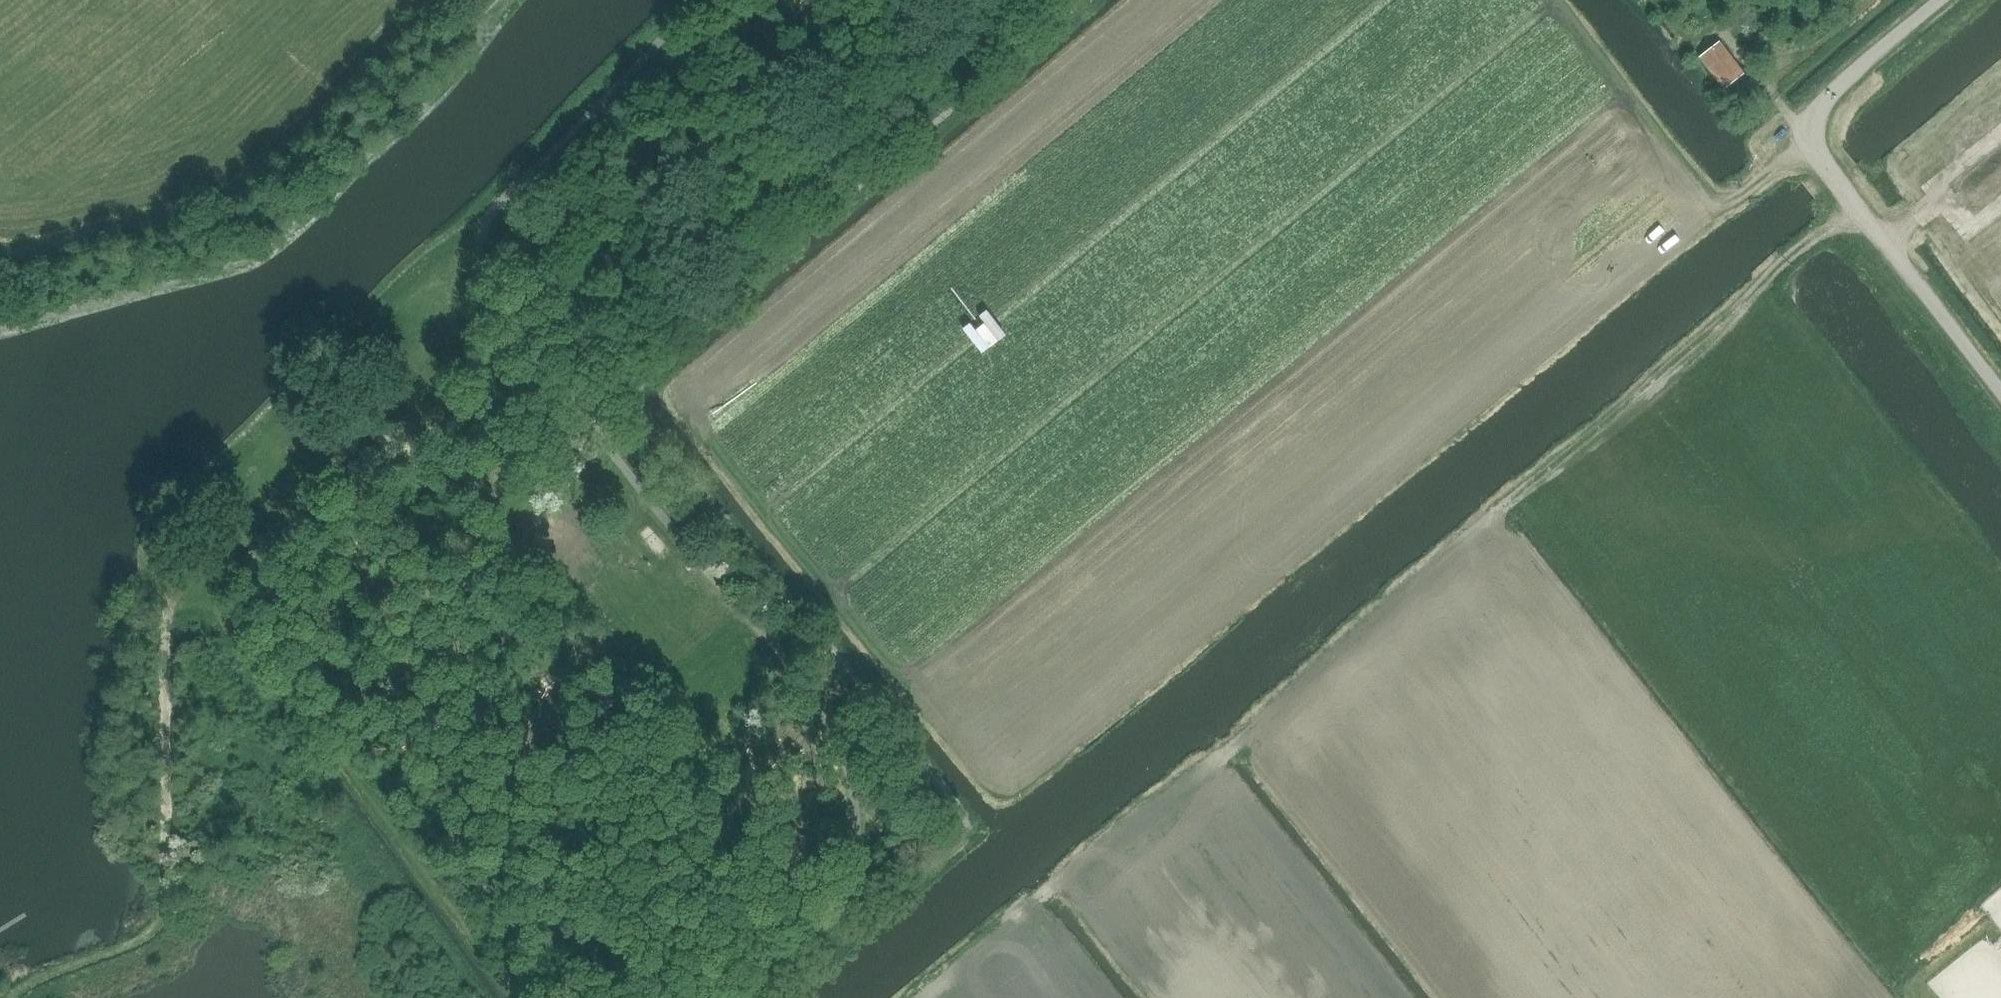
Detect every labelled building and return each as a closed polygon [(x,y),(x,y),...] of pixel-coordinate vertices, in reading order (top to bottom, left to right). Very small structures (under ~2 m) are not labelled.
[(1699,58),(1724,89),(1743,75),(1718,43),(1699,58)] [(1989,914),(2000,909),(2000,897),(2000,895),(1984,902),(1989,914)]
